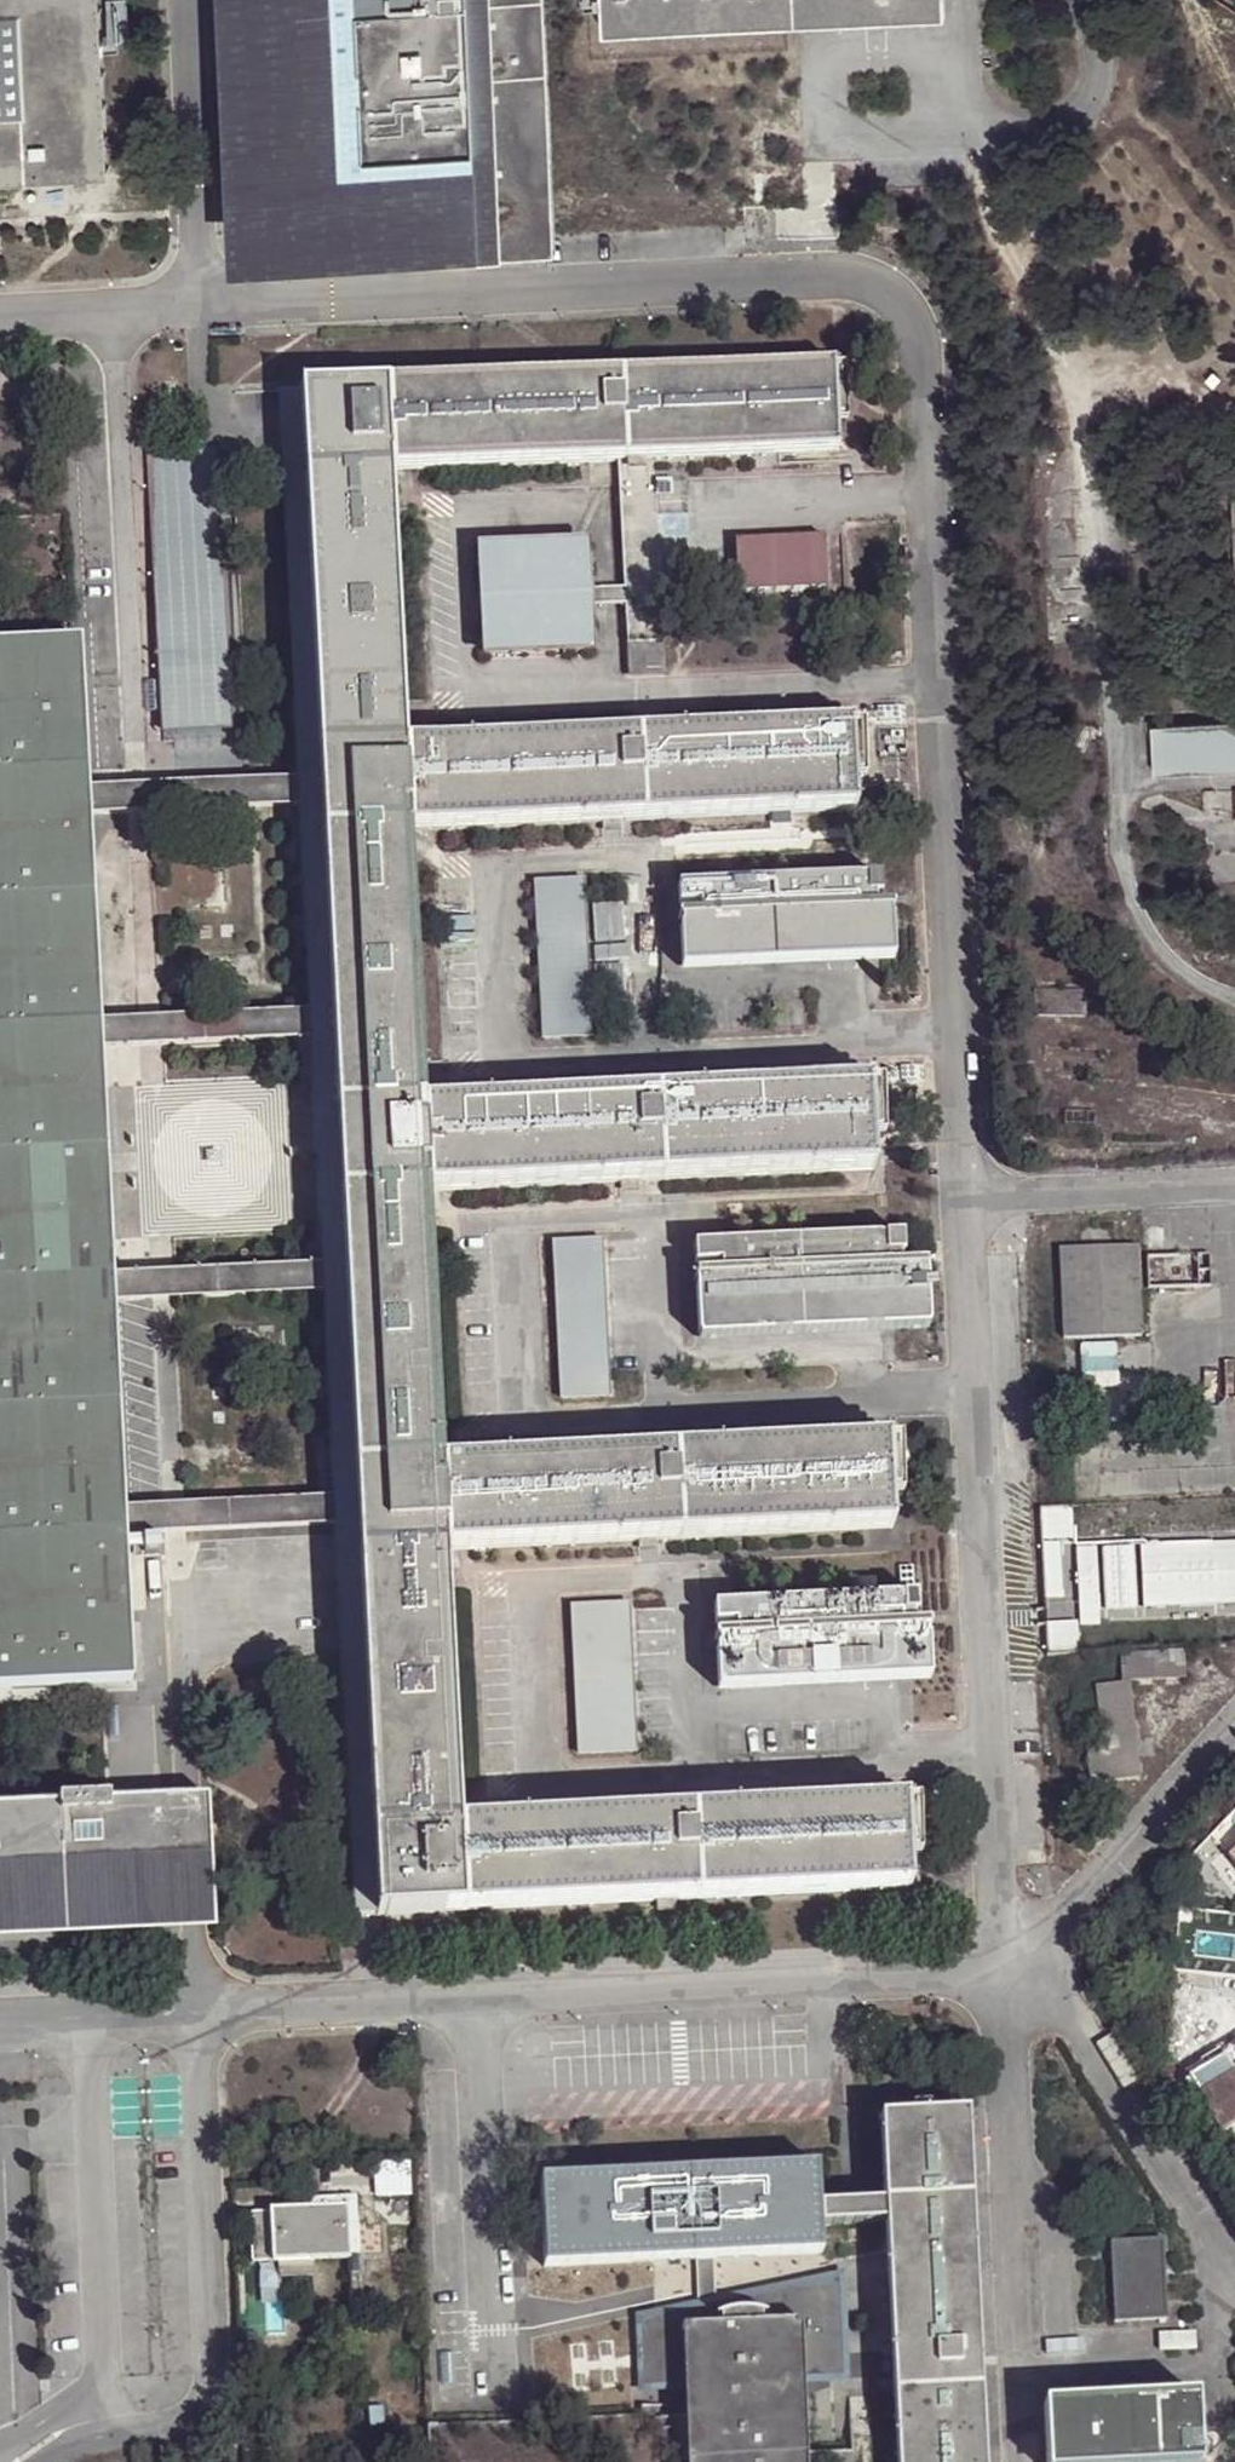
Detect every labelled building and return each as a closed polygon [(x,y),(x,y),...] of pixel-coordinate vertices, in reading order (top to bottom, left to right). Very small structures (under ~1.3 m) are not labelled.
[(109,174),(101,0),(0,0),(0,179),(109,174)] [(257,12),(295,10),(295,0),(213,0),(229,267),(271,265),(257,12)] [(545,249),(530,0),(295,0),(295,10),(257,12),(271,265),(350,260),(476,253),(476,241),(486,241),(495,241),(519,239),(520,251),(545,249)] [(542,0),(530,0),(545,249),(556,249),(542,0)] [(603,0),(591,0),(592,10),(604,10),(603,0)] [(604,10),(605,30),(944,14),(944,0),(603,0),(604,10)] [(496,252),(520,251),(519,239),(495,241),(496,252)] [(797,314),(782,315),(782,329),(798,328),(797,314)] [(832,363),(386,384),(390,469),(618,459),(651,457),(836,449),(832,363)] [(390,469),(386,384),(301,388),(302,408),(304,454),(319,752),(323,829),(337,1116),(340,1183),(354,1477),(357,1544),(372,1837),(375,1902),(375,1914),(462,1908),(458,1823),(446,1549),(441,1464),(428,1191),(423,1105),(409,829),(405,744),(390,469)] [(297,778),(298,805),(308,1011),(310,1038),(322,1265),(323,1292),(333,1498),(335,1524),(355,1914),(365,1914),(375,1914),(375,1902),(372,1837),(357,1544),(354,1477),(340,1183),(337,1116),(323,829),(319,752),(304,454),(302,408),(301,388),(278,389),(297,778)] [(651,457),(618,459),(624,589),(624,606),(627,675),(657,674),(651,457)] [(818,540),(733,544),(735,589),(820,584),(818,540)] [(584,592),(582,546),(477,551),(482,656),(587,650),(585,609),(584,592)] [(624,589),(584,592),(585,609),(624,606),(624,589)] [(86,789),(80,643),(0,647),(0,1443),(12,1688),(132,1684),(125,1536),(124,1521),(123,1508),(112,1303),(112,1288),(111,1276),(106,1165),(100,1049),(99,1034),(99,1022),(87,816),(86,802),(86,789)] [(227,737),(225,681),(221,680),(153,684),(149,685),(153,740),(227,737)] [(1157,772),(1234,768),(1234,721),(1153,725),(1157,772)] [(405,744),(409,829),(855,808),(851,723),(405,744)] [(297,778),(86,789),(86,802),(87,816),(298,805),(297,778)] [(879,876),(677,885),(677,905),(698,905),(699,915),(678,916),(680,969),(894,959),(890,905),(874,905),(874,896),(880,896),(879,876)] [(541,1037),(586,1034),(579,884),(532,886),(541,1037)] [(1034,989),(1033,1015),(1085,1016),(1085,989),(1034,989)] [(310,1038),(308,1011),(99,1022),(99,1034),(100,1049),(310,1038)] [(428,1191),(873,1168),(872,1147),(871,1123),(869,1082),(423,1105),(428,1191)] [(871,1123),(872,1147),(886,1146),(884,1122),(871,1123)] [(903,1234),(692,1244),(693,1263),(718,1262),(720,1274),(694,1275),(697,1338),(927,1327),(925,1263),(904,1264),(903,1234)] [(552,1245),(559,1395),(603,1393),(596,1242),(552,1245)] [(1061,1249),(1065,1341),(1142,1338),(1137,1246),(1061,1249)] [(112,1303),(323,1292),(322,1265),(111,1276),(112,1288),(112,1303)] [(12,1688),(0,1443),(0,1689),(12,1688)] [(446,1549),(891,1528),(887,1443),(441,1464),(446,1549)] [(333,1498),(123,1508),(124,1521),(125,1536),(335,1524),(333,1498)] [(1073,1506),(1039,1508),(1041,1541),(1075,1539),(1073,1506)] [(1140,1606),(1234,1601),(1234,1555),(1232,1556),(1231,1539),(1137,1544),(1140,1606)] [(1041,1545),(1045,1600),(1065,1598),(1062,1544),(1041,1545)] [(1101,1545),(1103,1607),(1132,1606),(1130,1545),(1101,1545)] [(1073,1547),(1077,1609),(1097,1607),(1094,1546),(1073,1547)] [(914,1596),(711,1606),(712,1625),(733,1624),(732,1634),(713,1635),(715,1690),(927,1680),(925,1625),(910,1626),(910,1617),(915,1616),(914,1596)] [(569,1607),(577,1749),(630,1746),(623,1604),(569,1607)] [(1046,1624),(1049,1656),(1081,1654),(1078,1621),(1046,1624)] [(1117,1651),(1119,1681),(1090,1684),(1098,1743),(1087,1746),(1092,1784),(1138,1778),(1134,1738),(1127,1681),(1186,1677),(1184,1648),(1117,1651)] [(213,1901),(209,1796),(188,1797),(109,1800),(108,1796),(58,1799),(59,1802),(0,1805),(0,1910),(213,1901)] [(458,1823),(462,1908),(908,1886),(904,1802),(458,1823)] [(0,1910),(0,1938),(189,1930),(215,1929),(213,1901),(0,1910)] [(1185,2075),(1163,2087),(1175,2106),(1197,2094),(1185,2075)] [(1199,2100),(1220,2135),(1234,2126),(1234,2077),(1199,2100)] [(885,2201),(887,2222),(898,2461),(984,2461),(967,2112),(881,2117),(885,2201)] [(817,2166),(541,2180),(544,2266),(820,2251),(820,2239),(819,2226),(818,2205),(817,2166)] [(311,2208),(345,2207),(347,2256),(357,2256),(354,2197),(310,2199),(311,2208)] [(887,2222),(885,2201),(818,2205),(819,2226),(827,2226),(887,2222)] [(345,2207),(311,2208),(247,2210),(250,2260),(274,2259),(347,2256),(345,2207)] [(828,2238),(827,2226),(819,2226),(820,2239),(828,2238)] [(1115,2321),(1170,2318),(1166,2239),(1111,2242),(1115,2321)] [(802,2373),(801,2384),(846,2382),(846,2364),(841,2269),(819,2273),(655,2307),(631,2313),(631,2328),(634,2392),(648,2391),(678,2389),(685,2389),(685,2376),(646,2377),(644,2328),(715,2308),(764,2297),(796,2294),(824,2293),(827,2372),(802,2373)] [(688,2461),(800,2461),(800,2457),(804,2456),(801,2384),(802,2373),(827,2372),(824,2293),(796,2294),(764,2297),(715,2308),(644,2328),(646,2377),(685,2376),(685,2389),(688,2461)] [(1196,2395),(1044,2404),(1048,2461),(1199,2461),(1196,2395)]
